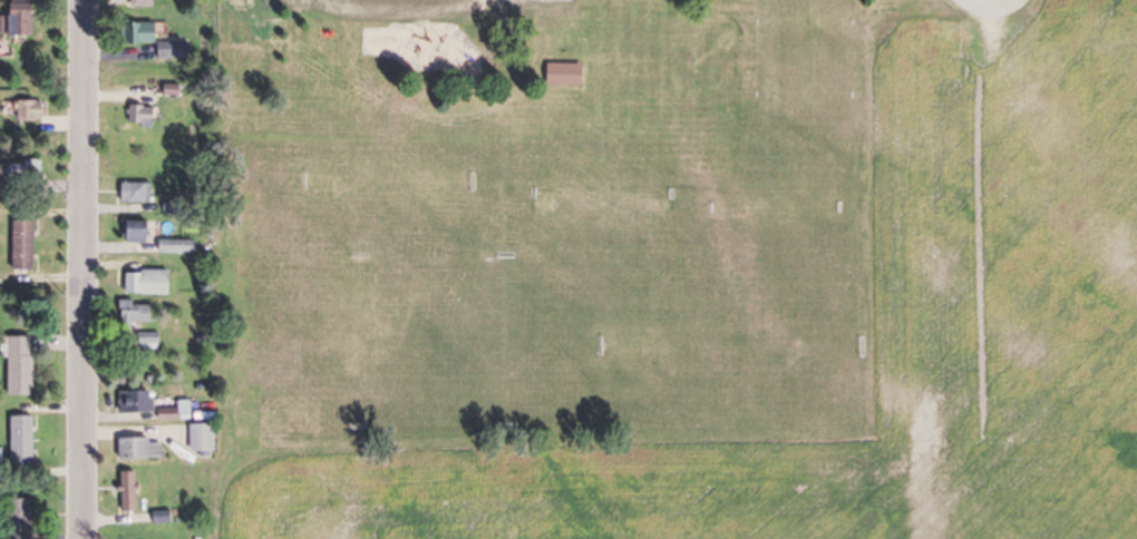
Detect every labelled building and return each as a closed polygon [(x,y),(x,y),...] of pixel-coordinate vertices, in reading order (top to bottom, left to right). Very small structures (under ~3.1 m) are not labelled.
[(3,37),(30,37),(30,0),(3,0),(3,37)] [(118,23),(118,44),(152,44),(152,23),(118,23)] [(154,44),(154,60),(177,60),(177,44),(154,44)] [(544,86),(581,86),(581,65),(544,65),(544,86)] [(38,120),(38,102),(13,102),(13,120),(38,120)] [(151,108),(125,108),(125,125),(151,125),(151,108)] [(18,160),(18,182),(39,182),(39,160),(18,160)] [(117,204),(147,204),(147,184),(117,184),(117,204)] [(30,223),(10,223),(10,270),(30,270),(30,223)] [(120,223),(120,244),(148,244),(148,223),(120,223)] [(194,255),(194,242),(156,242),(156,255),(194,255)] [(122,272),(122,296),(168,296),(168,272),(122,272)] [(118,304),(118,326),(151,326),(151,304),(118,304)] [(31,396),(31,338),(5,338),(5,396),(31,396)] [(115,393),(115,415),(143,415),(143,393),(115,393)] [(32,418),(8,418),(8,467),(32,467),(32,418)] [(188,452),(211,452),(211,426),(187,426),(188,452)] [(115,440),(115,460),(160,460),(160,440),(115,440)] [(117,473),(117,512),(138,512),(138,473),(117,473)] [(30,500),(4,500),(4,538),(30,538),(30,500)]
